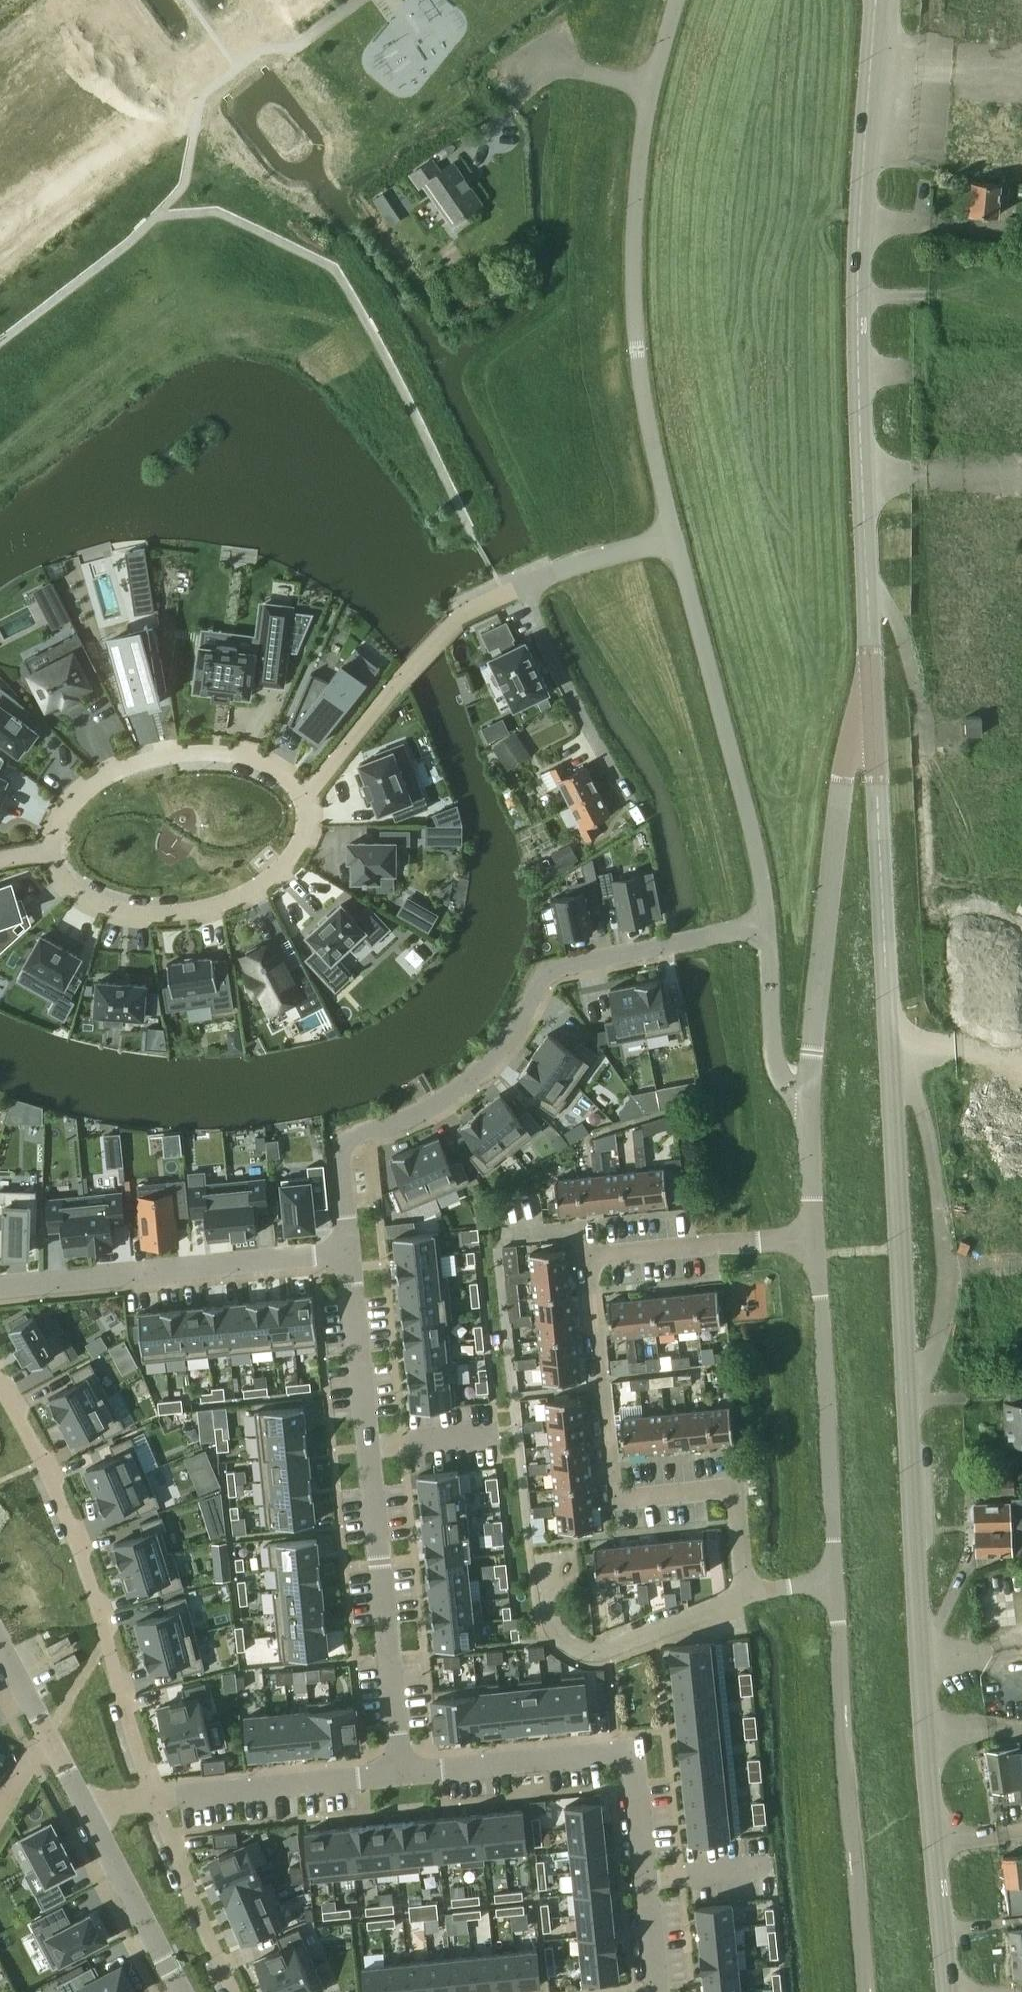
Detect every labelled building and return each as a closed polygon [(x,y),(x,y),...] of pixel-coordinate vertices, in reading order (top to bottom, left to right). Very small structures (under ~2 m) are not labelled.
[(431,159),(410,174),(418,188),(423,184),(451,223),(480,203),(452,162),(440,171),(431,159)] [(999,184),(973,181),(970,212),(997,214),(999,184)] [(383,193),(373,199),(382,212),(392,206),(383,193)] [(145,547),(125,552),(125,554),(128,554),(137,613),(152,610),(152,611),(155,611),(145,547)] [(68,561),(54,568),(62,584),(76,577),(68,561)] [(194,687),(194,689),(195,689),(214,691),(213,696),(229,698),(230,693),(248,695),(248,696),(250,696),(250,694),(252,679),(256,680),(256,682),(283,685),(288,650),(297,651),(312,613),(292,611),(293,606),(265,603),(259,652),(256,652),(256,651),(254,651),(235,649),(236,645),(220,642),(219,647),(201,645),(199,644),(199,646),(194,687)] [(506,622),(482,633),(490,649),(499,644),(502,652),(490,658),(514,708),(549,691),(525,641),(515,646),(511,638),(513,638),(506,622)] [(149,624),(108,634),(126,707),(145,702),(145,704),(159,701),(159,699),(162,698),(160,690),(168,689),(161,660),(153,627),(150,628),(149,624)] [(46,666),(30,674),(34,682),(32,683),(41,701),(43,700),(46,706),(47,707),(64,698),(66,702),(81,695),(79,691),(93,684),(89,675),(96,671),(77,633),(48,647),(49,649),(55,661),(46,666)] [(311,672),(289,724),(308,732),(309,730),(320,739),(312,749),(314,750),(379,668),(378,667),(366,682),(343,663),(329,680),(311,672)] [(2,747),(3,745),(19,756),(26,747),(27,748),(40,731),(12,711),(19,701),(0,687),(0,745),(2,747)] [(545,696),(536,702),(541,710),(550,704),(545,696)] [(981,716),(966,716),(967,734),(982,733),(981,716)] [(516,731),(492,746),(507,770),(532,754),(516,731)] [(428,807),(421,788),(409,793),(398,766),(410,762),(403,742),(375,753),(377,756),(362,762),(358,763),(360,766),(366,781),(364,782),(365,785),(367,784),(370,792),(368,792),(369,795),(371,795),(377,810),(378,813),(381,812),(391,808),(396,819),(428,807)] [(572,804),(597,791),(584,766),(567,775),(561,763),(541,774),(548,788),(560,782),(572,804)] [(9,778),(0,774),(0,797),(9,778)] [(609,815),(597,791),(572,804),(583,828),(580,830),(585,840),(597,834),(591,824),(609,815)] [(425,844),(459,843),(462,843),(461,827),(457,827),(425,827),(425,844)] [(349,859),(353,859),(353,880),(364,880),(364,881),(368,881),(368,880),(378,880),(378,872),(394,871),(394,843),(409,843),(409,830),(381,831),(381,843),(349,843),(349,859)] [(570,843),(552,852),(560,869),(579,860),(570,843)] [(611,870),(598,873),(603,897),(615,894),(622,926),(649,921),(640,875),(613,881),(611,870)] [(600,912),(593,882),(566,888),(567,894),(550,898),(559,939),(592,932),(589,914),(600,912)] [(22,914),(25,910),(21,899),(22,898),(22,897),(16,899),(11,883),(0,887),(0,951),(18,935),(17,934),(16,935),(8,926),(20,916),(22,915),(22,914)] [(407,896),(397,914),(428,931),(438,914),(407,896)] [(319,923),(307,935),(319,948),(307,959),(327,980),(340,968),(332,960),(361,934),(371,944),(386,930),(367,910),(355,920),(341,904),(328,915),(319,923)] [(41,934),(24,964),(62,986),(59,993),(70,999),(82,979),(72,973),(81,957),(41,934)] [(255,994),(260,991),(270,1012),(314,989),(322,1005),(323,1005),(302,962),(289,969),(274,940),(261,947),(259,944),(246,951),(247,954),(242,956),(249,971),(244,974),(255,994)] [(170,985),(163,986),(166,1011),(188,1007),(186,994),(208,991),(210,1004),(211,1012),(234,1008),(226,958),(213,960),(212,956),(194,959),(193,959),(186,960),(185,960),(167,963),(170,985)] [(682,1029),(677,1005),(665,1008),(659,978),(634,983),(645,1036),(670,1031),(682,1029)] [(104,1024),(122,1025),(123,1016),(143,1017),(144,1011),(145,990),(146,984),(98,981),(96,1014),(105,1014),(104,1024)] [(620,1041),(645,1036),(634,983),(610,988),(616,1018),(604,1020),(609,1044),(620,1041)] [(145,990),(144,1011),(161,1012),(158,991),(145,990)] [(147,1026),(146,1046),(166,1048),(164,1028),(147,1026)] [(598,1055),(579,1041),(572,1051),(548,1033),(533,1053),(577,1085),(598,1055)] [(242,1043),(228,1044),(229,1051),(243,1050),(242,1043)] [(525,1057),(517,1067),(521,1070),(518,1074),(543,1092),(536,1101),(555,1115),(577,1085),(533,1053),(528,1059),(525,1057)] [(672,1105),(669,1087),(656,1089),(660,1107),(672,1105)] [(542,1128),(528,1110),(518,1118),(499,1093),(480,1108),(513,1151),(542,1128)] [(495,1165),(491,1161),(509,1148),(512,1152),(513,1151),(480,1108),(474,1113),(471,1109),(461,1117),(464,1121),(460,1124),(479,1149),(470,1156),(484,1174),(495,1165)] [(644,1145),(642,1127),(632,1130),(634,1146),(644,1145)] [(120,1132),(103,1134),(106,1168),(124,1166),(120,1132)] [(180,1132),(162,1133),(162,1136),(164,1156),(182,1154),(180,1137),(180,1132)] [(264,1136),(255,1137),(256,1150),(265,1149),(264,1136)] [(438,1137),(415,1147),(435,1196),(470,1182),(461,1161),(450,1166),(438,1137)] [(645,1155),(644,1146),(634,1147),(635,1156),(645,1155)] [(415,1147),(392,1156),(404,1185),(392,1189),(401,1211),(435,1196),(415,1147)] [(601,1150),(591,1151),(592,1161),(602,1160),(601,1150)] [(635,1156),(636,1166),(646,1165),(645,1155),(635,1156)] [(663,1159),(664,1169),(681,1167),(681,1157),(663,1159)] [(593,1170),(603,1169),(602,1160),(592,1161),(593,1170)] [(327,1199),(323,1164),(307,1166),(308,1176),(281,1178),(286,1231),(315,1228),(312,1201),(327,1199)] [(664,1168),(641,1170),(645,1204),(667,1201),(664,1168)] [(641,1170),(620,1172),(623,1206),(645,1204),(641,1170)] [(232,1236),(227,1181),(204,1183),(203,1171),(189,1173),(192,1212),(206,1211),(209,1240),(226,1239),(225,1236),(231,1236),(232,1236)] [(620,1172),(598,1175),(602,1208),(623,1206),(620,1172)] [(598,1175),(576,1177),(580,1211),(602,1208),(598,1175)] [(580,1211),(576,1177),(554,1179),(558,1213),(580,1211)] [(170,1194),(138,1197),(142,1245),(177,1242),(174,1216),(188,1215),(185,1178),(169,1180),(170,1194)] [(249,1179),(227,1181),(232,1236),(235,1236),(235,1235),(244,1234),(244,1235),(247,1235),(247,1234),(256,1233),(253,1206),(267,1205),(264,1178),(249,1179)] [(28,1251),(29,1230),(35,1231),(36,1192),(0,1191),(0,1209),(4,1210),(4,1228),(0,1228),(0,1254),(28,1251)] [(121,1192),(84,1195),(89,1250),(96,1249),(96,1251),(113,1249),(111,1224),(124,1223),(121,1192)] [(84,1195),(46,1199),(49,1227),(63,1225),(65,1252),(89,1250),(84,1195)] [(557,1210),(556,1200),(548,1201),(549,1211),(557,1210)] [(470,1228),(471,1240),(479,1239),(478,1227),(470,1228)] [(394,1236),(396,1258),(440,1254),(438,1231),(394,1236)] [(542,1252),(560,1250),(559,1241),(541,1243),(542,1252)] [(515,1245),(502,1247),(506,1278),(509,1277),(509,1273),(518,1272),(515,1245)] [(532,1275),(566,1272),(564,1249),(530,1253),(532,1275)] [(474,1250),(466,1251),(467,1263),(475,1263),(474,1250)] [(440,1254),(396,1258),(398,1280),(447,1275),(447,1274),(442,1275),(440,1254)] [(527,1271),(518,1272),(519,1282),(528,1281),(527,1271)] [(518,1272),(509,1273),(509,1277),(510,1283),(519,1282),(518,1272)] [(532,1275),(534,1297),(568,1293),(566,1272),(532,1275)] [(447,1275),(398,1280),(400,1301),(450,1297),(447,1275)] [(477,1282),(469,1283),(470,1295),(478,1294),(477,1282)] [(716,1290),(694,1292),(697,1326),(699,1326),(720,1324),(716,1290)] [(694,1292),(673,1294),(676,1328),(677,1328),(697,1326),(694,1292)] [(534,1297),(537,1318),(571,1315),(568,1293),(534,1297)] [(478,1294),(470,1295),(472,1306),(480,1306),(478,1294)] [(673,1294),(651,1296),(654,1331),(676,1328),(673,1294)] [(312,1295),(289,1298),(294,1346),(317,1344),(312,1295)] [(651,1296),(630,1298),(633,1333),(654,1331),(651,1296)] [(450,1297),(400,1301),(402,1323),(452,1318),(450,1297)] [(289,1298),(268,1300),(273,1349),(294,1346),(289,1298)] [(633,1333),(630,1298),(607,1301),(611,1335),(633,1333)] [(268,1300),(246,1302),(251,1351),(273,1349),(268,1300)] [(246,1302),(225,1304),(230,1353),(251,1351),(246,1302)] [(225,1304),(203,1306),(208,1355),(230,1353),(225,1304)] [(203,1306),(182,1308),(187,1357),(208,1355),(203,1306)] [(182,1308),(160,1310),(165,1359),(187,1357),(182,1308)] [(139,1325),(134,1325),(136,1340),(140,1339),(143,1362),(165,1359),(160,1310),(138,1313),(139,1325)] [(15,1325),(10,1328),(19,1343),(16,1345),(24,1359),(27,1357),(33,1366),(44,1359),(51,1370),(70,1358),(54,1329),(44,1335),(33,1315),(27,1318),(25,1314),(13,1321),(15,1325)] [(532,1314),(522,1315),(523,1325),(533,1324),(532,1314)] [(522,1315),(513,1316),(514,1326),(523,1325),(522,1315)] [(537,1318),(539,1340),(573,1336),(571,1315),(537,1318)] [(452,1318),(402,1323),(404,1344),(449,1340),(447,1320),(452,1319),(452,1318)] [(482,1325),(473,1325),(475,1338),(483,1337),(482,1325)] [(101,1334),(85,1344),(92,1355),(107,1346),(101,1334)] [(539,1340),(541,1361),(575,1358),(573,1336),(539,1340)] [(483,1337),(475,1338),(476,1349),(484,1348),(483,1337)] [(116,1361),(131,1353),(124,1340),(109,1348),(116,1361)] [(449,1340),(404,1344),(406,1366),(456,1361),(456,1360),(451,1360),(449,1340)] [(713,1352),(715,1363),(724,1362),(723,1351),(713,1352)] [(671,1354),(658,1356),(660,1368),(672,1367),(671,1354)] [(689,1354),(679,1355),(680,1366),(690,1365),(689,1354)] [(680,1366),(679,1355),(671,1356),(672,1367),(680,1366)] [(535,1357),(526,1358),(527,1368),(536,1367),(535,1357)] [(527,1368),(526,1358),(517,1359),(518,1369),(527,1368)] [(578,1380),(575,1358),(541,1361),(544,1384),(553,1383),(578,1380)] [(645,1360),(636,1361),(637,1371),(646,1370),(645,1360)] [(456,1361),(406,1366),(408,1387),(458,1383),(456,1361)] [(637,1371),(636,1361),(627,1362),(628,1372),(637,1371)] [(51,1402),(47,1404),(52,1415),(56,1413),(60,1420),(107,1395),(90,1362),(80,1367),(70,1373),(75,1383),(57,1393),(48,1398),(51,1402)] [(478,1368),(479,1380),(487,1379),(486,1367),(478,1368)] [(730,1369),(725,1369),(716,1370),(717,1380),(726,1379),(732,1379),(730,1369)] [(683,1384),(682,1373),(672,1374),(674,1385),(683,1384)] [(691,1373),(682,1373),(683,1384),(692,1383),(691,1373)] [(660,1376),(639,1378),(640,1388),(661,1386),(660,1376)] [(640,1388),(639,1378),(629,1379),(630,1389),(640,1388)] [(479,1380),(475,1380),(476,1393),(488,1391),(487,1379),(479,1380)] [(310,1382),(298,1383),(299,1391),(311,1390),(310,1382)] [(298,1383),(286,1384),(287,1392),(299,1391),(298,1383)] [(458,1383),(408,1387),(410,1410),(456,1406),(454,1384),(458,1383)] [(224,1386),(211,1388),(212,1392),(213,1400),(225,1398),(224,1386)] [(267,1386),(255,1387),(256,1395),(268,1394),(267,1386)] [(255,1387),(243,1389),(244,1397),(256,1395),(255,1387)] [(1008,1403),(1009,1441),(1021,1441),(1021,1389),(1012,1389),(1012,1402),(1008,1403)] [(212,1392),(200,1393),(201,1401),(213,1400),(212,1392)] [(107,1395),(60,1420),(72,1442),(98,1428),(99,1428),(104,1438),(116,1432),(125,1427),(107,1395)] [(548,1423),(582,1419),(579,1397),(546,1400),(548,1423)] [(181,1399),(169,1400),(170,1412),(183,1411),(181,1399)] [(169,1400),(158,1401),(159,1413),(170,1412),(169,1400)] [(303,1406),(254,1411),(256,1434),(305,1429),(303,1406)] [(729,1406),(707,1409),(710,1443),(733,1441),(729,1406)] [(212,1408),(197,1409),(198,1417),(213,1415),(212,1408)] [(707,1409),(685,1411),(689,1445),(710,1443),(707,1409)] [(685,1411),(664,1413),(667,1447),(689,1445),(685,1411)] [(664,1413),(642,1415),(646,1450),(667,1447),(664,1413)] [(646,1450),(642,1415),(620,1418),(623,1452),(646,1450)] [(534,1429),(533,1419),(524,1420),(525,1430),(534,1429)] [(542,1419),(533,1419),(534,1429),(543,1428),(542,1419)] [(548,1423),(550,1444),(584,1441),(582,1419),(548,1423)] [(222,1425),(214,1426),(216,1438),(224,1437),(222,1425)] [(305,1429),(256,1434),(259,1457),(308,1452),(305,1429)] [(88,1473),(84,1475),(89,1486),(93,1485),(96,1492),(145,1471),(131,1437),(108,1446),(113,1457),(86,1469),(88,1473)] [(224,1438),(216,1438),(217,1451),(229,1449),(228,1437),(224,1438)] [(550,1444),(553,1466),(586,1462),(584,1441),(550,1444)] [(308,1452),(259,1457),(261,1480),(310,1475),(308,1452)] [(547,1461),(538,1462),(539,1472),(548,1471),(547,1461)] [(539,1472),(538,1462),(529,1463),(530,1473),(539,1472)] [(553,1466),(555,1487),(588,1484),(586,1462),(553,1466)] [(457,1470),(418,1474),(421,1497),(460,1493),(457,1470)] [(99,1499),(95,1501),(99,1512),(103,1510),(105,1515),(134,1503),(138,1514),(145,1511),(154,1507),(160,1505),(145,1471),(96,1492),(98,1498),(99,1499)] [(234,1471),(226,1471),(227,1483),(235,1482),(234,1471)] [(967,1474),(968,1496),(1013,1494),(1012,1473),(967,1474)] [(310,1475),(261,1480),(263,1502),(312,1497),(310,1475)] [(497,1477),(489,1477),(490,1490),(498,1489),(497,1477)] [(235,1482),(227,1483),(229,1495),(237,1494),(235,1482)] [(555,1487),(557,1509),(591,1505),(588,1484),(555,1487)] [(498,1489),(490,1490),(492,1501),(500,1501),(498,1489)] [(221,1491),(199,1499),(202,1511),(223,1504),(221,1491)] [(460,1493),(421,1497),(423,1518),(467,1514),(465,1492),(460,1493)] [(975,1529),(1021,1526),(1021,1496),(1012,1497),(1012,1501),(974,1502),(974,1506),(971,1508),(972,1514),(975,1516),(975,1529)] [(312,1497),(263,1502),(266,1526),(315,1521),(312,1497)] [(551,1504),(542,1505),(543,1515),(552,1514),(551,1504)] [(238,1505),(230,1506),(231,1518),(239,1517),(238,1505)] [(543,1515),(542,1505),(532,1506),(533,1516),(543,1515)] [(593,1528),(591,1505),(557,1509),(559,1531),(571,1530),(591,1528),(593,1528)] [(467,1514),(423,1518),(425,1539),(469,1535),(467,1514)] [(165,1529),(161,1516),(139,1523),(143,1532),(113,1542),(115,1547),(110,1549),(114,1561),(118,1560),(121,1566),(168,1552),(161,1530),(165,1529)] [(501,1520),(494,1520),(495,1532),(503,1532),(501,1520)] [(975,1529),(976,1539),(973,1542),(973,1548),(976,1550),(976,1553),(1011,1551),(1021,1550),(1021,1526),(975,1529)] [(503,1532),(495,1532),(496,1544),(504,1544),(503,1532)] [(469,1535),(425,1539),(427,1561),(466,1557),(471,1556),(469,1535)] [(316,1537),(267,1542),(270,1566),(319,1561),(316,1537)] [(702,1537),(680,1539),(683,1573),(705,1571),(702,1537)] [(680,1539),(658,1541),(661,1575),(683,1573),(680,1539)] [(658,1541),(637,1543),(640,1577),(661,1575),(658,1541)] [(637,1543),(616,1545),(619,1579),(640,1577),(637,1543)] [(594,1552),(585,1552),(586,1562),(595,1561),(597,1581),(619,1579),(616,1545),(593,1548),(594,1552)] [(183,1587),(172,1551),(168,1552),(121,1566),(128,1591),(157,1582),(161,1593),(183,1587)] [(243,1557),(235,1558),(236,1570),(244,1569),(243,1557)] [(466,1557),(427,1561),(429,1582),(469,1578),(466,1557)] [(228,1558),(213,1559),(216,1580),(231,1579),(228,1558)] [(319,1561),(270,1566),(270,1567),(275,1567),(277,1588),(321,1584),(319,1561)] [(506,1562),(498,1563),(499,1575),(507,1575),(506,1562)] [(507,1575),(499,1575),(500,1587),(508,1586),(507,1575)] [(469,1578),(429,1582),(431,1604),(471,1600),(469,1578)] [(688,1578),(678,1579),(679,1588),(689,1587),(688,1578)] [(245,1580),(237,1580),(239,1592),(247,1591),(245,1580)] [(646,1582),(636,1583),(637,1592),(647,1591),(646,1582)] [(277,1588),(272,1589),(274,1611),(323,1607),(321,1584),(277,1588)] [(689,1587),(679,1588),(680,1597),(690,1596),(689,1587)] [(247,1591),(239,1592),(240,1604),(248,1603),(247,1591)] [(647,1591),(637,1592),(638,1601),(648,1600),(647,1591)] [(195,1631),(185,1596),(163,1602),(166,1613),(136,1621),(143,1645),(195,1631)] [(471,1600),(431,1604),(434,1625),(482,1620),(480,1599),(471,1600)] [(501,1606),(502,1618),(510,1617),(509,1605),(501,1606)] [(323,1607),(274,1611),(277,1634),(326,1629),(323,1607)] [(482,1620),(434,1625),(436,1648),(480,1643),(478,1622),(482,1621),(482,1620)] [(243,1626),(235,1627),(236,1639),(244,1638),(243,1626)] [(518,1627),(510,1628),(511,1640),(520,1639),(518,1627)] [(326,1629),(277,1634),(279,1658),(328,1653),(326,1629)] [(195,1632),(143,1645),(149,1670),(179,1662),(182,1674),(204,1668),(195,1632)] [(51,1655),(72,1644),(68,1635),(46,1646),(51,1655)] [(236,1639),(237,1651),(245,1650),(244,1638),(236,1639)] [(717,1664),(715,1641),(670,1646),(672,1669),(717,1664)] [(544,1645),(536,1646),(537,1658),(545,1657),(544,1645)] [(537,1658),(536,1646),(528,1647),(529,1659),(537,1658)] [(503,1661),(502,1649),(494,1650),(495,1662),(503,1661)] [(495,1662),(494,1650),(486,1651),(488,1663),(495,1662)] [(75,1652),(54,1662),(59,1673),(80,1662),(75,1652)] [(460,1666),(459,1654),(451,1655),(452,1666),(460,1666)] [(452,1666),(451,1655),(443,1655),(445,1667),(452,1666)] [(719,1685),(717,1664),(672,1669),(674,1690),(719,1685)] [(336,1678),(335,1666),(327,1667),(328,1679),(336,1678)] [(328,1679),(327,1667),(319,1667),(320,1679),(328,1679)] [(605,1680),(604,1668),(596,1669),(597,1681),(605,1680)] [(293,1682),(292,1670),(284,1671),(285,1683),(293,1682)] [(285,1683),(284,1671),(276,1672),(277,1684),(285,1683)] [(752,1682),(750,1671),(739,1673),(740,1683),(752,1682)] [(584,1674),(562,1676),(567,1725),(589,1722),(584,1674)] [(245,1687),(244,1675),(240,1675),(236,1676),(237,1688),(245,1687)] [(567,1725),(562,1676),(561,1676),(562,1685),(542,1687),(541,1678),(540,1678),(545,1727),(567,1725)] [(545,1727),(540,1678),(519,1681),(524,1729),(545,1727)] [(524,1729),(519,1681),(518,1681),(519,1689),(499,1691),(498,1683),(497,1683),(502,1731),(524,1729)] [(158,1707),(164,1732),(205,1722),(199,1698),(208,1696),(205,1682),(181,1688),(185,1700),(158,1707)] [(753,1693),(752,1682),(740,1683),(741,1694),(753,1693)] [(502,1731),(497,1683),(476,1685),(481,1733),(502,1731)] [(481,1733),(476,1685),(455,1687),(459,1735),(481,1733)] [(721,1707),(719,1685),(674,1690),(676,1712),(721,1707)] [(459,1735),(455,1687),(432,1689),(437,1738),(459,1735)] [(335,1748),(330,1700),(309,1702),(313,1750),(335,1748)] [(331,1700),(330,1700),(335,1748),(357,1746),(353,1706),(332,1708),(331,1700)] [(313,1750),(309,1702),(308,1702),(309,1711),(288,1713),(292,1753),(313,1750)] [(724,1728),(721,1707),(676,1712),(678,1733),(724,1728)] [(292,1753),(288,1713),(266,1715),(271,1755),(292,1753)] [(271,1755),(266,1715),(244,1717),(248,1757),(271,1755)] [(756,1725),(755,1715),(743,1716),(744,1726),(756,1725)] [(212,1748),(205,1722),(164,1732),(170,1758),(212,1748)] [(757,1736),(756,1725),(744,1726),(745,1737),(757,1736)] [(726,1750),(724,1728),(678,1733),(681,1754),(726,1750)] [(995,1803),(1021,1799),(1021,1749),(1021,1750),(1020,1747),(986,1750),(995,1803)] [(728,1771),(726,1750),(681,1754),(683,1776),(728,1771)] [(201,1760),(202,1774),(226,1771),(224,1758),(201,1760)] [(760,1768),(759,1758),(747,1759),(748,1769),(760,1768)] [(761,1779),(760,1768),(748,1769),(749,1780),(761,1779)] [(730,1793),(728,1771),(683,1776),(685,1797),(730,1793)] [(732,1814),(730,1793),(685,1797),(687,1819),(732,1814)] [(765,1811),(764,1800),(752,1802),(753,1812),(765,1811)] [(565,1805),(568,1828),(603,1824),(601,1802),(565,1805)] [(526,1850),(522,1809),(500,1811),(504,1852),(526,1850)] [(504,1852),(500,1811),(478,1814),(483,1864),(484,1864),(483,1854),(504,1852)] [(766,1822),(765,1811),(753,1812),(754,1823),(766,1822)] [(483,1864),(478,1814),(457,1816),(462,1866),(483,1864)] [(735,1837),(732,1814),(687,1819),(689,1841),(735,1837)] [(462,1866),(457,1816),(435,1818),(439,1858),(460,1856),(461,1866),(462,1866)] [(541,1831),(539,1817),(531,1817),(533,1831),(541,1831)] [(439,1858),(435,1818),(414,1820),(419,1870),(420,1870),(419,1861),(439,1858)] [(52,1819),(20,1836),(46,1886),(48,1885),(51,1890),(37,1897),(44,1908),(66,1897),(57,1880),(78,1869),(52,1819)] [(419,1870),(414,1820),(392,1822),(397,1872),(419,1870)] [(397,1872),(392,1822),(371,1825),(376,1875),(397,1872)] [(605,1846),(603,1824),(568,1828),(570,1849),(605,1846)] [(376,1875),(371,1825),(349,1827),(354,1877),(376,1875)] [(354,1877),(349,1827),(328,1829),(333,1879),(354,1877)] [(333,1879),(328,1829),(305,1831),(311,1881),(333,1879)] [(236,1831),(212,1833),(213,1847),(237,1844),(236,1831)] [(542,1845),(541,1831),(533,1831),(534,1845),(542,1845)] [(209,1861),(218,1881),(266,1861),(257,1840),(209,1861)] [(608,1867),(605,1846),(570,1849),(572,1871),(608,1867)] [(1009,1912),(1021,1910),(1021,1854),(1002,1857),(1009,1912)] [(545,1874),(544,1860),(536,1860),(537,1874),(545,1874)] [(266,1862),(266,1861),(218,1881),(226,1901),(271,1882),(263,1885),(255,1867),(266,1862)] [(290,1867),(291,1875),(302,1874),(301,1866),(290,1867)] [(610,1889),(608,1867),(572,1871),(574,1892),(610,1889)] [(303,1881),(302,1874),(291,1875),(291,1883),(303,1881)] [(547,1888),(545,1874),(537,1874),(538,1884),(539,1888),(547,1888)] [(279,1902),(271,1882),(226,1901),(235,1921),(279,1902)] [(612,1910),(610,1889),(574,1892),(576,1914),(612,1910)] [(522,1890),(508,1892),(509,1900),(523,1898),(522,1890)] [(509,1900),(508,1892),(494,1893),(495,1901),(509,1900)] [(480,1903),(479,1895),(465,1896),(466,1904),(480,1903)] [(466,1904),(465,1896),(451,1897),(452,1905),(466,1904)] [(272,1906),(280,1903),(279,1902),(235,1921),(243,1942),(280,1926),(272,1906)] [(436,1902),(422,1903),(423,1911),(437,1910),(437,1907),(436,1902)] [(394,1911),(393,1903),(379,1905),(380,1913),(394,1911)] [(423,1911),(422,1903),(408,1905),(409,1910),(409,1913),(423,1911)] [(548,1903),(540,1904),(541,1917),(549,1917),(548,1903)] [(734,1926),(732,1903),(696,1907),(698,1929),(734,1926)] [(524,1912),(523,1904),(509,1906),(510,1914),(524,1912)] [(380,1913),(379,1905),(365,1906),(366,1914),(380,1913)] [(510,1914),(509,1906),(495,1907),(496,1915),(510,1914)] [(313,1919),(312,1908),(304,1908),(305,1920),(313,1919)] [(351,1916),(350,1908),(336,1909),(337,1917),(351,1916)] [(772,1922),(771,1908),(763,1908),(765,1923),(772,1922)] [(337,1917),(336,1909),(322,1910),(323,1918),(337,1917)] [(481,1916),(480,1909),(466,1910),(467,1918),(481,1916)] [(438,1918),(437,1913),(437,1910),(423,1911),(424,1919),(438,1918)] [(467,1918),(466,1910),(453,1911),(453,1919),(467,1918)] [(614,1932),(612,1910),(576,1914),(578,1935),(614,1932)] [(54,1965),(107,1938),(100,1924),(96,1927),(89,1915),(62,1929),(53,1911),(31,1922),(54,1965)] [(424,1919),(423,1911),(409,1913),(410,1916),(410,1920),(424,1919)] [(395,1925),(394,1917),(380,1919),(381,1927),(395,1925)] [(551,1931),(549,1917),(541,1917),(543,1931),(551,1931)] [(381,1927),(380,1919),(367,1920),(367,1928),(381,1927)] [(736,1947),(734,1926),(698,1929),(701,1951),(736,1947)] [(276,1938),(281,1949),(255,1960),(266,1984),(313,1964),(298,1928),(276,1938)] [(1010,1952),(1021,1951),(1021,1928),(1008,1930),(1010,1952)] [(775,1943),(773,1929),(765,1930),(767,1944),(775,1943)] [(616,1953),(614,1932),(578,1935),(581,1957),(616,1953)] [(776,1957),(775,1943),(767,1944),(768,1958),(776,1957)] [(554,1960),(552,1946),(545,1946),(546,1960),(554,1960)] [(738,1969),(736,1947),(701,1951),(703,1972),(738,1969)] [(540,1985),(537,1949),(514,1952),(518,1987),(540,1985)] [(1010,1952),(1012,1975),(1021,1974),(1021,1951),(1010,1952)] [(518,1987),(514,1952),(493,1954),(496,1989),(518,1987)] [(619,1976),(616,1953),(581,1957),(583,1979),(619,1976)] [(496,1989),(493,1954),(471,1956),(475,1991),(496,1989)] [(471,1956),(450,1958),(453,1991),(467,1991),(475,1991),(471,1956)] [(450,1958),(428,1960),(431,1991),(453,1991),(450,1958)] [(428,1960),(407,1962),(410,1991),(431,1991),(428,1960)] [(555,1973),(554,1960),(546,1960),(547,1974),(555,1973)] [(407,1962),(385,1964),(388,1991),(410,1991),(407,1962)] [(82,1964),(60,1974),(63,1981),(84,1970),(82,1964)] [(313,1964),(266,1984),(269,1991),(315,1991),(323,1988),(313,1964)] [(385,1964),(363,1966),(365,1991),(388,1991),(385,1964)] [(57,1984),(61,1991),(132,1991),(134,1991),(121,1966),(98,1978),(91,1966),(84,1970),(63,1981),(57,1984)] [(738,1969),(703,1972),(705,1991),(721,1991),(741,1990),(738,1969)] [(779,1986),(778,1972),(770,1973),(771,1987),(779,1986)]
